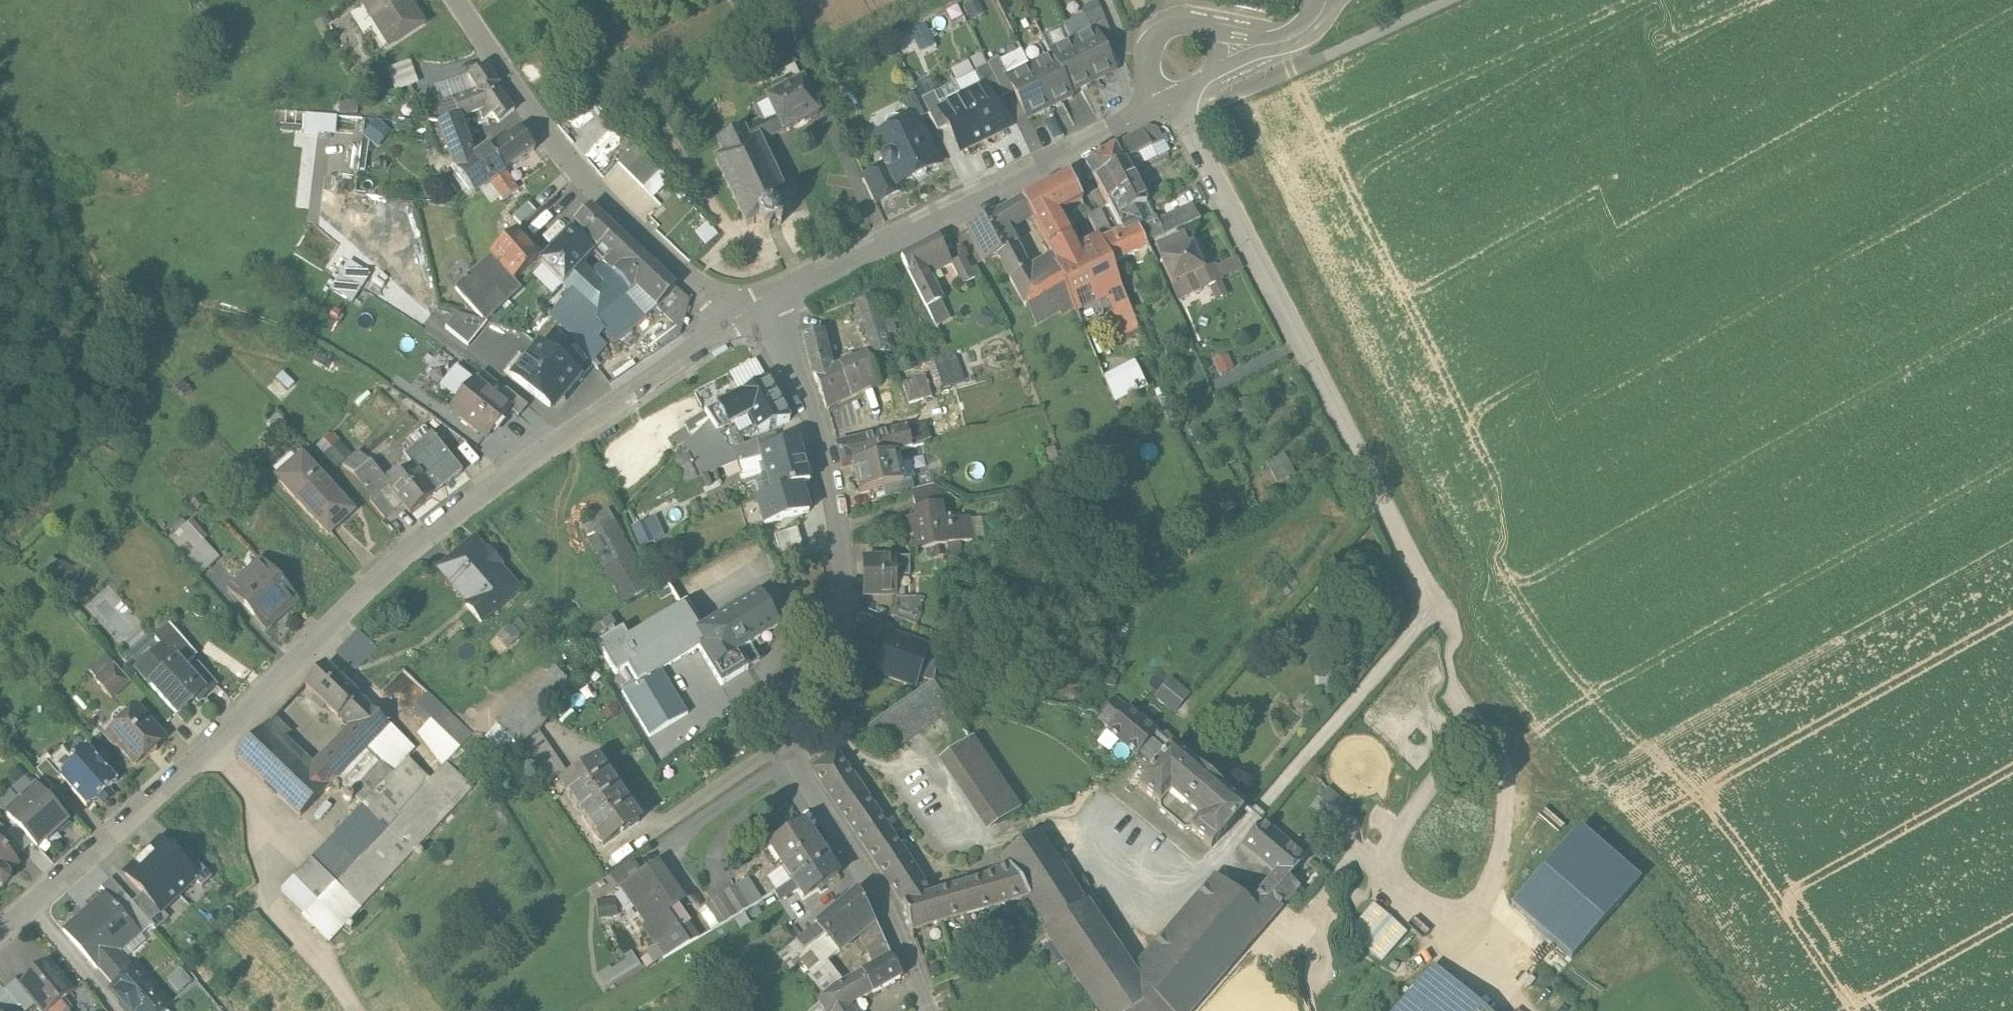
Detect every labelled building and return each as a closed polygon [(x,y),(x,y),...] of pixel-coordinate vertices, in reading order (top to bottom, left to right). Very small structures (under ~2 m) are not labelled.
[(298,9),(312,0),(292,0),(298,9)] [(318,10),(340,45),(384,18),(373,0),(334,0),(318,10)] [(427,84),(398,36),(358,60),(388,108),(427,84)] [(1093,68),(1078,75),(1085,89),(1086,88),(1095,106),(1106,100),(1093,68)] [(919,81),(905,89),(915,108),(929,100),(919,81)] [(1085,89),(1064,100),(1085,140),(1107,129),(1095,106),(1086,88),(1085,89)] [(1064,100),(1042,111),(1044,114),(1063,151),(1085,140),(1064,100)] [(387,123),(396,146),(418,138),(409,114),(387,123)] [(1063,151),(1044,114),(1022,125),(1043,167),(1065,156),(1063,151)] [(992,118),(980,123),(997,156),(1008,151),(1000,136),(1001,136),(992,118)] [(997,156),(980,123),(969,129),(975,143),(977,142),(986,162),(997,156)] [(485,125),(466,132),(476,148),(494,142),(495,142),(485,125)] [(1043,167),(1022,125),(1001,136),(1000,136),(1008,151),(1021,178),(1043,167)] [(799,139),(784,146),(781,141),(768,148),(770,153),(763,156),(779,189),(814,171),(799,139)] [(476,148),(466,152),(470,169),(477,166),(486,163),(491,170),(497,179),(512,166),(500,151),(494,142),(476,148)] [(452,156),(440,161),(436,150),(420,156),(428,179),(438,180),(457,174),(452,156)] [(912,150),(900,156),(909,174),(910,174),(912,177),(922,171),(915,156),(912,150)] [(933,164),(926,151),(915,156),(922,171),(931,189),(941,184),(932,165),(933,164)] [(466,152),(452,156),(457,174),(470,169),(466,152)] [(486,163),(477,166),(481,175),(491,170),(486,163)] [(523,181),(512,166),(497,179),(508,191),(516,185),(523,181)] [(318,168),(317,183),(350,184),(351,170),(318,168)] [(377,198),(390,183),(378,173),(365,188),(377,198)] [(457,174),(437,183),(442,208),(451,206),(456,220),(470,210),(457,174)] [(897,180),(895,176),(891,174),(888,176),(884,177),(881,180),(881,183),(882,188),(868,195),(877,213),(875,218),(877,222),(879,225),(883,225),(891,241),(893,241),(933,220),(912,177),(910,174),(909,174),(897,180)] [(739,186),(733,189),(730,188),(729,191),(723,194),(720,193),(719,195),(714,198),(720,212),(712,216),(714,220),(713,222),(716,222),(719,230),(718,232),(721,233),(724,240),(724,243),(726,244),(730,251),(729,253),(731,254),(735,261),(734,264),(736,265),(740,272),(739,275),(740,275),(743,280),(748,278),(750,279),(751,276),(755,277),(754,279),(759,280),(761,285),(765,286),(766,283),(773,279),(776,280),(777,277),(775,272),(777,267),(775,267),(777,263),(780,264),(780,262),(785,260),(783,254),(783,253),(780,252),(777,245),(778,242),(775,241),(772,234),(773,232),(770,231),(767,224),(768,221),(765,220),(762,213),(762,211),(760,210),(756,203),(757,200),(757,198),(758,199),(759,198),(763,195),(765,196),(765,195),(767,194),(766,191),(766,189),(764,188),(762,183),(762,180),(760,180),(759,177),(739,187),(739,186)] [(508,191),(487,206),(503,227),(533,205),(516,185),(508,191)] [(1134,188),(1108,203),(1116,218),(1142,204),(1134,188)] [(657,227),(632,201),(615,218),(640,244),(657,227)] [(1108,203),(1079,221),(1087,235),(1116,218),(1108,203)] [(516,245),(503,227),(487,206),(474,215),(470,210),(456,220),(455,221),(473,247),(488,237),(501,256),(516,245)] [(1116,218),(1087,235),(1101,261),(1111,255),(1104,242),(1124,231),(1116,218)] [(1075,257),(1063,231),(1049,239),(1061,264),(1075,257)] [(1124,231),(1104,242),(1111,255),(1118,269),(1138,260),(1124,231)] [(1049,239),(1035,246),(1048,271),(1061,264),(1049,239)] [(1048,271),(1035,246),(1016,256),(1024,271),(1042,302),(1062,292),(1053,277),(1052,278),(1048,271)] [(1024,271),(1016,256),(1011,259),(1017,274),(1024,271)] [(526,258),(512,272),(520,280),(534,267),(526,258)] [(1011,259),(992,269),(1000,283),(1017,274),(1011,259)] [(587,262),(572,278),(586,294),(595,304),(599,299),(612,285),(587,262)] [(1150,280),(1157,294),(1192,278),(1186,264),(1150,280)] [(586,294),(574,280),(569,286),(582,298),(586,294)] [(1097,284),(1089,287),(1092,294),(1094,298),(1097,297),(1102,295),(1097,284)] [(1102,295),(1097,297),(1105,317),(1138,303),(1132,289),(1130,284),(1102,295)] [(612,285),(599,299),(610,309),(623,295),(612,285)] [(513,286),(489,308),(512,334),(537,312),(513,286)] [(582,298),(569,286),(539,316),(561,338),(579,318),(580,319),(591,307),(582,298)] [(1092,294),(1069,306),(1062,292),(1042,302),(1047,310),(1052,320),(1049,322),(1059,340),(1066,360),(1071,369),(1115,346),(1104,318),(1094,298),(1092,294)] [(595,304),(586,294),(582,298),(591,307),(595,304)] [(933,294),(896,313),(923,367),(937,360),(939,359),(926,332),(945,322),(947,321),(946,319),(933,294)] [(623,295),(610,309),(619,318),(611,327),(626,345),(633,340),(653,324),(623,295)] [(489,308),(454,340),(482,371),(517,339),(512,334),(489,308)] [(610,309),(591,329),(580,319),(579,318),(561,338),(595,370),(626,345),(611,327),(619,318),(610,309)] [(1047,310),(1033,318),(1039,328),(1026,334),(1022,327),(1004,335),(1028,380),(1066,360),(1059,340),(1049,322),(1052,320),(1047,310)] [(653,324),(626,345),(650,367),(653,365),(673,343),(653,324)] [(650,367),(626,345),(595,370),(618,392),(650,367)] [(867,352),(851,357),(856,373),(872,368),(867,352)] [(1120,358),(1106,364),(1118,394),(1120,393),(1126,407),(1127,406),(1130,414),(1139,410),(1135,403),(1138,402),(1132,389),(1132,388),(1120,358)] [(945,376),(937,360),(923,367),(931,383),(945,376)] [(482,371),(455,363),(443,378),(465,396),(485,372),(482,371)] [(990,371),(977,365),(970,379),(984,386),(990,371)] [(872,368),(856,373),(869,411),(885,406),(872,368)] [(834,421),(826,424),(816,385),(799,390),(806,417),(811,433),(821,462),(846,450),(834,421)] [(1132,388),(1132,389),(1138,402),(1139,402),(1142,409),(1150,405),(1140,385),(1132,388)] [(516,406),(501,424),(509,431),(524,412),(516,406)] [(861,410),(834,421),(846,450),(872,437),(861,410)] [(945,411),(931,415),(939,441),(960,435),(956,421),(949,423),(945,411)] [(524,458),(481,423),(472,433),(508,461),(507,463),(514,469),(524,458)] [(472,433),(449,463),(483,491),(495,476),(492,474),(496,470),(499,472),(507,463),(508,461),(472,433)] [(920,433),(897,440),(903,462),(926,455),(920,433)] [(763,436),(734,451),(746,471),(755,486),(785,475),(763,436)] [(734,451),(701,469),(714,488),(746,471),(734,451)] [(752,495),(725,505),(714,488),(701,469),(680,480),(688,494),(683,499),(686,506),(690,517),(688,518),(694,533),(733,516),(739,537),(759,531),(752,508),(755,507),(752,495)] [(902,483),(832,498),(836,518),(891,506),(906,503),(902,483)] [(459,527),(431,492),(406,511),(411,517),(434,546),(459,527)] [(755,507),(752,508),(759,531),(764,548),(795,539),(805,536),(794,497),(755,507)] [(388,536),(369,512),(358,504),(342,518),(354,526),(373,550),(388,538),(387,537),(388,536)] [(690,517),(686,506),(671,514),(675,523),(688,518),(690,517)] [(694,533),(688,518),(675,523),(681,538),(694,533)] [(906,532),(897,534),(897,535),(879,539),(881,553),(905,546),(908,546),(906,532)] [(795,539),(764,548),(768,559),(775,557),(778,571),(811,561),(805,536),(795,539)] [(908,546),(905,546),(911,563),(933,561),(939,547),(927,541),(908,546)] [(764,548),(746,554),(750,565),(768,559),(764,548)] [(746,554),(724,562),(728,572),(750,565),(746,554)] [(933,561),(911,563),(912,573),(906,574),(908,587),(914,586),(914,588),(900,594),(903,610),(917,606),(941,602),(940,601),(965,597),(962,574),(937,577),(935,560),(933,561)] [(617,658),(649,643),(610,561),(578,575),(617,658)] [(629,580),(640,602),(663,591),(652,568),(629,580)] [(754,590),(736,600),(748,621),(766,611),(754,590)] [(471,595),(437,623),(450,639),(452,638),(467,655),(474,656),(478,652),(490,666),(516,645),(494,619),(493,620),(471,595)] [(891,630),(891,611),(859,611),(860,648),(891,648),(891,630)] [(905,611),(891,611),(891,630),(905,630),(905,611)] [(704,621),(685,632),(690,641),(709,630),(704,621)] [(754,652),(713,677),(714,678),(695,689),(700,699),(694,702),(717,740),(742,725),(741,723),(754,715),(741,704),(774,684),(754,652)] [(665,675),(628,698),(620,685),(591,703),(610,733),(625,725),(634,741),(656,727),(694,702),(700,699),(695,689),(689,680),(674,689),(665,675)] [(195,708),(169,679),(155,691),(162,699),(137,721),(177,766),(195,750),(204,742),(189,725),(183,719),(195,708)] [(335,707),(354,724),(375,702),(357,685),(335,707)] [(884,687),(871,726),(908,738),(921,699),(884,687)] [(130,731),(106,704),(90,719),(98,729),(97,730),(113,747),(130,731)] [(357,750),(324,719),(305,739),(337,771),(340,768),(357,750)] [(574,748),(554,726),(495,780),(516,802),(533,786),(574,748)] [(683,770),(656,727),(634,741),(621,749),(647,792),(683,770)] [(1182,750),(1163,735),(1147,754),(1166,770),(1182,750)] [(415,760),(459,802),(470,790),(426,748),(415,760)] [(336,833),(387,779),(357,750),(340,768),(351,779),(305,826),(278,799),(289,786),(273,771),(237,809),(300,869),(336,833)] [(444,817),(427,835),(403,813),(409,809),(410,801),(387,779),(336,833),(361,859),(281,944),(304,966),(302,969),(328,995),(471,843),(444,817)] [(1015,861),(968,793),(933,817),(980,885),(1015,861)] [(63,797),(37,820),(61,846),(70,838),(59,826),(72,814),(71,813),(74,811),(72,810),(74,809),(63,797)] [(74,809),(72,810),(74,811),(71,813),(72,814),(59,826),(70,838),(88,859),(98,850),(107,851),(107,842),(118,833),(86,797),(74,809)] [(1214,845),(1189,824),(1188,825),(1164,804),(1131,842),(1152,860),(1153,868),(1175,887),(1183,887),(1203,904),(1236,865),(1213,846),(1214,845)] [(901,910),(832,806),(807,824),(829,855),(897,959),(898,959),(925,950),(901,910)] [(593,818),(558,842),(579,872),(614,848),(593,818)] [(1511,908),(1571,960),(1637,885),(1577,833),(1511,908)] [(68,872),(38,839),(8,865),(17,876),(33,894),(38,899),(68,872)] [(1318,845),(1302,864),(1323,882),(1340,863),(1318,845)] [(614,848),(579,872),(600,903),(635,878),(614,848)] [(0,874),(0,893),(14,909),(24,901),(9,884),(0,874)] [(797,878),(764,900),(788,937),(823,914),(811,899),(797,878)] [(1142,1010),(1227,1010),(1287,942),(1279,935),(1295,915),(1254,878),(1234,900),(1269,930),(1242,962),(1210,935),(1142,1010)] [(1078,960),(1030,889),(993,912),(1000,923),(1020,952),(1040,982),(1035,985),(1037,988),(1078,960)] [(143,909),(179,947),(195,932),(196,930),(178,911),(160,893),(143,909)] [(1410,938),(1375,906),(1347,935),(1383,968),(1410,938)] [(143,909),(125,926),(143,945),(161,964),(162,963),(179,947),(143,909)] [(823,914),(788,937),(793,944),(799,952),(833,929),(823,914)] [(653,919),(619,943),(643,979),(637,983),(651,1002),(674,986),(658,965),(676,952),(653,919)] [(1000,923),(984,930),(993,960),(1020,952),(1000,923)] [(128,948),(112,930),(103,938),(111,948),(119,956),(128,948)] [(968,938),(925,950),(898,959),(897,959),(905,985),(993,960),(984,930),(968,938)] [(788,937),(770,949),(774,956),(793,944),(788,937)] [(730,941),(705,957),(716,975),(719,978),(744,964),(730,941)] [(161,964),(143,945),(133,955),(156,982),(168,969),(162,963),(161,964)] [(852,947),(812,980),(820,990),(834,1007),(855,988),(868,977),(852,947)] [(90,966),(87,962),(65,980),(92,1010),(127,1010),(118,1001),(141,981),(119,956),(111,948),(90,966)] [(1078,960),(1037,988),(1040,992),(1082,966),(1078,960)] [(708,962),(697,970),(706,982),(716,975),(708,962)] [(1040,992),(1053,1010),(1113,1010),(1082,966),(1040,992)] [(868,977),(855,988),(864,1007),(879,998),(868,977)] [(1421,1010),(1482,1010),(1447,982),(1421,1010)] [(791,1010),(829,1010),(834,1007),(820,990),(798,1006),(791,1010)] [(864,1007),(865,1010),(883,1010),(879,998),(864,1007)]
